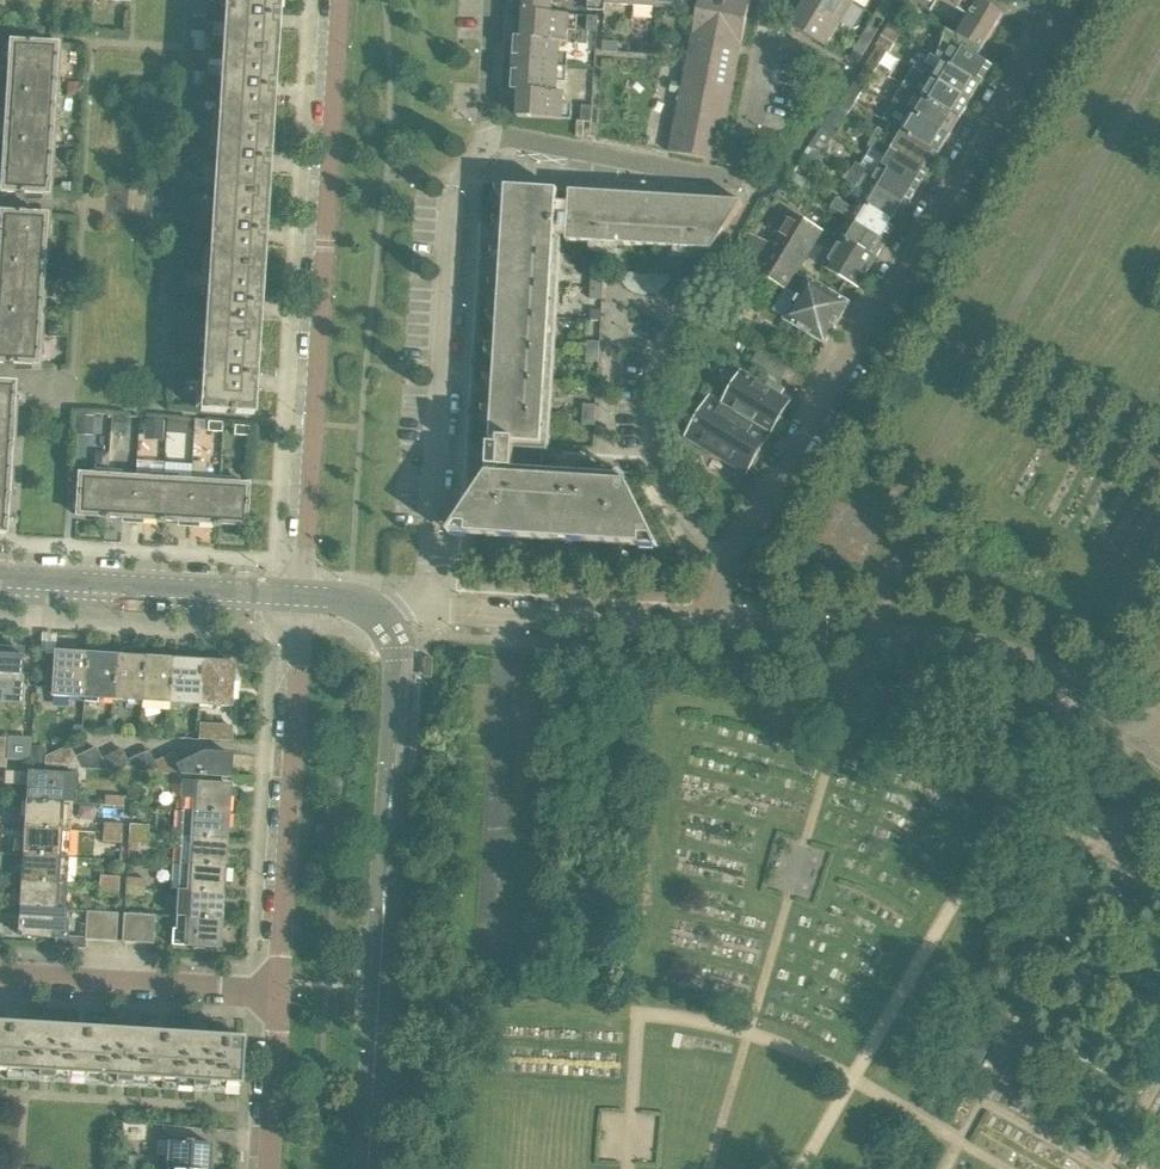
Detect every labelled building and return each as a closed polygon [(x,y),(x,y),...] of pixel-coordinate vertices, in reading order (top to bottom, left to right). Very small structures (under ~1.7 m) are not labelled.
[(223,51),(274,54),(275,32),(276,30),(276,26),(278,26),(278,24),(276,24),(276,18),(276,13),(278,13),(278,12),(277,12),(277,0),(226,0),(225,15),(223,51)] [(525,12),(569,16),(569,14),(552,13),(553,0),(525,0),(525,12)] [(588,10),(605,11),(606,4),(632,5),(632,0),(589,0),(588,10)] [(658,7),(685,9),(685,0),(659,0),(658,7)] [(683,84),(673,82),(671,92),(681,93),(670,152),(719,162),(751,0),(700,0),(683,84)] [(853,2),(849,0),(806,0),(804,3),(839,25),(853,2)] [(931,11),(938,0),(913,0),(931,11)] [(956,9),(962,0),(940,0),(956,9)] [(956,9),(969,17),(958,36),(982,50),(1003,14),(980,0),(962,0),(956,9)] [(875,15),(884,21),(892,7),(883,2),(875,15)] [(826,47),(839,25),(804,3),(790,26),(826,47)] [(898,8),(887,28),(896,33),(908,14),(898,8)] [(525,12),(523,38),(568,40),(569,16),(525,12)] [(587,31),(597,32),(599,16),(588,16),(587,31)] [(861,38),(871,43),(878,30),(869,24),(861,38)] [(876,45),(878,46),(886,51),(890,53),(900,36),(896,33),(887,28),(876,45)] [(946,28),(937,58),(944,62),(981,84),(992,65),(978,56),(982,50),(958,36),(946,28)] [(516,38),(514,64),(559,67),(560,42),(568,42),(568,40),(523,38),(516,38)] [(871,43),(861,38),(854,50),(848,60),(857,66),(871,43)] [(603,41),(603,51),(618,52),(619,42),(603,41)] [(0,192),(47,195),(56,46),(9,42),(0,192)] [(640,54),(655,55),(656,44),(641,43),(640,54)] [(656,44),(655,55),(670,56),(671,45),(656,44)] [(878,46),(868,63),(876,68),(886,51),(878,46)] [(220,87),(218,123),(270,126),(271,104),(271,101),(271,98),(273,98),(273,96),(272,96),(272,90),(272,85),(274,85),(274,84),(272,84),(273,79),(274,54),(223,51),(220,87)] [(920,60),(915,68),(971,101),(981,84),(944,62),(937,58),(930,54),(925,63),(920,60)] [(868,63),(857,80),(865,85),(876,68),(868,63)] [(512,91),(520,91),(564,93),(564,92),(557,92),(559,67),(514,64),(512,91)] [(910,76),(905,85),(923,97),(960,118),(971,101),(915,68),(910,76)] [(856,80),(846,97),(855,102),(865,85),(857,80),(857,81),(856,80)] [(905,85),(894,103),(949,136),(960,118),(923,97),(905,85)] [(564,93),(520,91),(518,117),(563,120),(564,93)] [(842,94),(831,113),(844,120),(855,102),(846,97),(842,94)] [(894,103),(884,120),(902,131),(903,131),(939,153),(949,136),(894,103)] [(581,121),(592,121),(593,106),(582,105),(581,121)] [(831,113),(821,129),(834,137),(844,120),(831,113)] [(578,121),(577,136),(591,137),(592,121),(581,121),(578,121)] [(270,126),(218,123),(216,160),(214,195),(265,198),(267,176),(267,173),(267,169),(268,169),(269,167),(267,167),(267,163),(268,157),(269,157),(269,156),(268,155),(268,150),(270,126)] [(821,129),(810,146),(823,155),(834,137),(821,129)] [(878,129),(873,138),(928,171),(939,153),(903,131),(902,131),(897,140),(878,129)] [(871,148),(866,156),(918,188),(928,171),(873,138),(868,146),(871,148)] [(823,155),(810,146),(799,164),(802,166),(805,168),(810,159),(819,164),(823,156),(823,155)] [(857,163),(852,172),(908,205),(918,188),(866,156),(861,166),(857,163)] [(214,159),(203,159),(204,181),(214,181),(214,159)] [(850,195),(860,202),(896,224),(908,205),(852,172),(848,170),(843,178),(856,186),(850,195)] [(506,187),(502,250),(492,422),(489,469),(490,469),(489,475),(488,475),(449,534),(451,535),(457,526),(468,527),(467,535),(505,538),(505,536),(504,536),(505,529),(517,530),(516,538),(538,540),(558,541),(558,532),(586,534),(585,543),(641,546),(642,538),(652,538),(657,548),(659,547),(627,483),(542,478),(544,452),(549,452),(562,253),(554,253),(555,236),(567,237),(567,241),(713,250),(744,202),(506,187)] [(265,198),(214,195),(211,231),(209,267),(261,270),(262,248),(262,245),(263,241),(264,241),(264,240),(263,239),(263,234),(263,229),(265,229),(265,227),(264,227),(264,222),(265,198)] [(832,208),(850,219),(887,240),(896,224),(860,202),(855,209),(837,199),(832,208)] [(790,211),(775,235),(809,254),(822,231),(790,211)] [(16,364),(37,366),(43,265),(45,216),(25,215),(0,213),(0,363),(16,364)] [(840,236),(841,237),(877,257),(887,240),(850,219),(840,236)] [(809,254),(775,235),(770,243),(751,233),(741,263),(754,270),(786,289),(788,290),(798,273),(809,254)] [(877,257),(841,237),(823,267),(858,288),(877,257)] [(207,304),(204,339),(256,343),(258,320),(258,317),(258,312),(260,313),(260,311),(258,311),(259,307),(259,301),(260,301),(260,300),(260,299),(259,299),(259,295),(261,270),(209,267),(207,304)] [(672,274),(618,272),(618,275),(619,278),(621,281),(622,284),(624,286),(627,289),(629,291),(632,292),(635,294),(638,295),(641,295),(646,296),(649,296),(652,295),(655,294),(658,293),(661,291),(664,289),(666,287),(668,284),(670,282),(671,279),(672,276),(672,274)] [(591,278),(591,288),(603,289),(604,279),(591,278)] [(786,289),(772,312),(784,319),(824,343),(825,343),(850,302),(849,302),(808,278),(808,279),(798,296),(788,290),(786,289)] [(603,289),(591,288),(590,299),(603,299),(603,289)] [(587,308),(587,319),(600,320),(601,309),(587,308)] [(68,319),(50,318),(49,336),(67,337),(68,319)] [(256,343),(204,339),(202,376),(200,411),(224,413),(252,415),(253,392),(253,389),(254,385),(255,385),(255,383),(254,383),(254,379),(255,372),(256,372),(256,371),(255,371),(255,366),(256,343)] [(588,341),(587,351),(600,352),(600,342),(588,341)] [(784,377),(792,364),(766,347),(758,360),(784,377)] [(600,352),(587,351),(586,362),(599,362),(600,352)] [(721,396),(719,400),(724,403),(723,404),(771,433),(791,401),(790,400),(782,395),(766,385),(743,371),(727,399),(721,396)] [(4,534),(5,521),(5,520),(7,484),(10,434),(12,399),(12,397),(13,386),(0,385),(0,534),(4,534)] [(711,395),(686,437),(705,449),(725,461),(747,474),(771,433),(723,404),(724,403),(719,400),(711,395)] [(584,404),(583,414),(596,415),(596,405),(584,404)] [(596,415),(583,414),(582,424),(595,425),(596,415)] [(79,416),(78,430),(91,431),(92,417),(79,416)] [(113,431),(124,432),(125,419),(114,418),(113,431)] [(168,419),(167,428),(186,429),(187,420),(168,419)] [(145,436),(162,437),(163,422),(146,421),(145,436)] [(208,422),(207,431),(222,432),(222,423),(208,422)] [(234,435),(248,436),(249,426),(235,426),(234,435)] [(164,473),(161,523),(165,523),(165,520),(183,522),(183,526),(189,527),(192,481),(191,481),(192,465),(164,463),(164,473)] [(101,519),(104,519),(107,470),(94,469),(93,475),(79,474),(76,515),(101,517),(101,519)] [(127,523),(133,523),(136,477),(122,477),(122,471),(107,470),(104,519),(109,520),(109,517),(127,518),(127,523)] [(157,522),(161,523),(164,473),(150,472),(150,478),(136,477),(133,523),(139,523),(139,519),(157,520),(157,522)] [(192,481),(189,527),(194,527),(195,522),(211,523),(211,526),(217,526),(220,476),(206,475),(205,481),(192,481)] [(234,477),(220,476),(217,526),(221,526),(221,524),(245,526),(246,515),(248,484),(234,483),(234,477)] [(1,701),(1,702),(21,703),(22,688),(20,688),(22,650),(0,649),(0,701),(1,701)] [(52,696),(84,697),(87,654),(55,652),(54,670),(50,670),(49,688),(53,688),(52,696)] [(84,697),(111,699),(114,656),(87,654),(84,697)] [(111,699),(140,701),(142,658),(114,656),(111,699)] [(158,709),(168,709),(171,659),(142,658),(140,701),(158,702),(158,709)] [(171,659),(168,709),(178,710),(178,703),(197,704),(200,661),(171,659)] [(233,663),(200,661),(197,704),(230,706),(231,699),(234,699),(235,682),(231,681),(233,663)] [(219,725),(218,740),(231,741),(232,726),(219,725)] [(6,755),(6,759),(29,760),(30,751),(30,742),(7,740),(6,744),(6,755)] [(45,757),(44,767),(63,768),(75,769),(71,759),(74,758),(69,746),(45,757)] [(75,769),(77,769),(102,770),(97,761),(101,759),(95,748),(74,758),(71,759),(75,769)] [(102,770),(127,772),(124,763),(127,761),(122,749),(101,759),(97,761),(102,770)] [(29,760),(29,766),(44,767),(45,757),(45,752),(30,751),(29,760)] [(127,772),(155,774),(150,764),(153,763),(148,751),(127,761),(124,763),(127,772)] [(150,764),(155,774),(161,774),(180,775),(176,766),(179,764),(174,753),(153,763),(150,764)] [(180,775),(221,777),(230,778),(231,754),(204,753),(200,754),(179,764),(176,766),(180,775)] [(63,768),(62,774),(62,776),(52,775),(53,773),(43,772),(43,774),(29,773),(27,800),(67,803),(68,792),(76,792),(77,769),(75,769),(63,768)] [(183,810),(188,811),(228,813),(230,786),(220,785),(221,777),(180,775),(161,774),(161,783),(171,784),(171,782),(182,782),(181,798),(184,798),(183,810)] [(105,806),(124,807),(124,797),(105,796),(105,806)] [(24,818),(23,827),(65,830),(67,803),(27,800),(26,818),(24,818)] [(188,811),(187,837),(228,840),(229,831),(227,831),(228,813),(188,811)] [(104,823),(103,832),(122,833),(122,824),(104,823)] [(130,824),(129,834),(148,835),(149,825),(130,824)] [(25,836),(24,853),(64,856),(65,830),(23,827),(23,836),(25,836)] [(122,833),(103,832),(103,842),(121,843),(122,833)] [(148,835),(129,834),(129,843),(148,844),(148,835)] [(187,837),(185,864),(225,867),(226,849),(228,849),(228,840),(187,837)] [(20,872),(20,881),(62,883),(64,856),(24,853),(23,872),(20,872)] [(184,884),(183,890),(225,893),(226,885),(223,885),(225,867),(185,864),(184,884)] [(100,876),(100,886),(119,887),(120,877),(100,876)] [(127,878),(126,887),(145,888),(145,879),(127,878)] [(22,890),(21,907),(60,910),(62,883),(20,881),(19,889),(22,890)] [(119,887),(100,886),(99,895),(118,896),(119,887)] [(145,888),(126,887),(125,896),(144,897),(145,888)] [(183,890),(182,918),(221,920),(222,902),(225,902),(225,893),(183,890)] [(21,907),(19,935),(33,936),(33,938),(42,939),(43,936),(52,937),(52,938),(66,939),(68,922),(64,922),(65,910),(60,910),(21,907)] [(99,940),(101,940),(103,913),(87,912),(85,939),(87,939),(87,938),(99,939),(99,940)] [(103,913),(101,940),(103,940),(103,939),(114,940),(114,941),(116,941),(117,914),(103,913)] [(136,942),(138,942),(139,915),(124,914),(122,941),(124,941),(124,940),(136,941),(136,942)] [(139,915),(138,942),(139,942),(139,941),(151,942),(151,943),(152,943),(154,916),(139,915)] [(221,920),(182,918),(181,929),(173,929),(171,945),(186,946),(186,945),(196,946),(196,948),(205,949),(205,946),(219,947),(221,920)] [(9,1025),(0,1025),(0,1079),(6,1079),(9,1025)] [(83,1084),(87,1030),(73,1029),(54,1028),(54,1027),(53,1027),(52,1027),(43,1026),(42,1026),(41,1027),(23,1026),(9,1025),(6,1079),(40,1081),(48,1082),(49,1082),(83,1084)] [(955,1047),(980,1062),(993,1041),(967,1026),(955,1047)] [(127,1086),(160,1088),(164,1035),(150,1034),(131,1032),(130,1032),(129,1031),(120,1031),(119,1031),(119,1032),(100,1031),(87,1030),(83,1084),(117,1086),(125,1086),(127,1086)] [(164,1035),(160,1088),(195,1091),(202,1091),(204,1091),(239,1093),(242,1040),(235,1039),(224,1038),(209,1037),(208,1037),(206,1036),(197,1036),(196,1036),(196,1037),(177,1035),(164,1035)] [(167,1168),(210,1168),(211,1144),(169,1141),(167,1168)] [(128,1154),(127,1168),(140,1168),(141,1155),(128,1154)]
